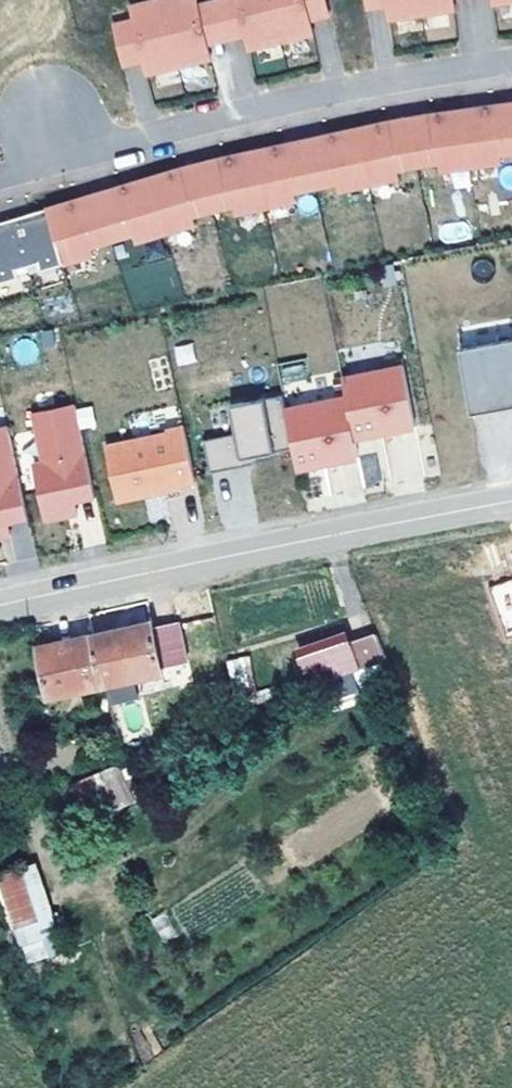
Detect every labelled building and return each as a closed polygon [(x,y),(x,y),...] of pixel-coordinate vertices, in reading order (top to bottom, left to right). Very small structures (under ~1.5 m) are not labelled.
[(147,73),(175,66),(211,57),(201,17),(221,13),(239,8),(245,34),(249,48),(283,40),(313,33),(310,19),(305,0),(216,0),(198,4),(197,0),(158,0),(130,7),(134,20),(114,25),(117,38),(137,33),(143,59),(147,73)] [(310,19),(330,14),(326,0),(305,0),(310,19)] [(387,4),(389,18),(422,13),(455,9),(454,0),(386,0),(387,4)] [(201,17),(208,43),(227,39),(245,34),(239,8),(221,13),(201,17)] [(117,38),(124,64),(143,59),(137,33),(117,38)] [(497,104),(501,133),(506,132),(508,152),(511,151),(511,101),(497,104)] [(428,143),(432,162),(439,161),(441,170),(471,166),(501,161),(500,153),(508,152),(506,132),(501,133),(497,104),(467,108),(428,113),(433,142),(428,143)] [(428,113),(391,120),(396,149),(401,148),(404,167),(432,162),(428,143),(433,142),(428,113)] [(346,130),(323,135),(329,164),(325,164),(329,184),(337,182),(339,190),(399,177),(397,169),(404,167),(401,148),(396,149),(391,120),(346,130)] [(323,135),(287,142),(293,171),(298,170),(302,189),(329,184),(325,164),(329,164),(323,135)] [(259,148),(219,157),(227,186),(222,187),(227,206),(234,204),(236,213),(295,200),(293,192),(302,189),(298,170),(293,171),(287,142),(259,148)] [(219,157),(183,167),(191,195),(195,194),(200,213),(227,206),(222,187),(227,186),(219,157)] [(120,216),(126,235),(134,233),(136,241),(195,223),(193,215),(200,213),(195,194),(191,195),(183,167),(134,181),(116,187),(125,215),(120,216)] [(116,187),(81,197),(89,225),(94,224),(99,243),(126,235),(120,216),(125,215),(116,187)] [(20,276),(17,268),(39,261),(41,270),(93,254),(91,246),(99,243),(94,224),(89,225),(81,197),(61,203),(24,214),(0,221),(0,282),(20,276)] [(463,221),(440,227),(445,243),(468,236),(463,221)] [(472,414),(505,408),(505,405),(503,396),(511,395),(511,339),(460,349),(472,414)] [(191,343),(172,347),(176,366),(195,362),(191,343)] [(281,364),(282,379),(304,377),(303,362),(281,364)] [(347,395),(355,437),(416,426),(405,365),(343,376),(347,395)] [(283,394),(230,405),(236,434),(243,458),(253,456),(294,447),(285,407),(283,394)] [(294,447),(298,469),(359,457),(355,437),(347,395),(285,407),(294,447)] [(511,403),(511,395),(503,396),(505,405),(511,403)] [(75,499),(95,494),(76,404),(34,413),(44,461),(34,463),(45,519),(69,514),(67,508),(76,506),(75,499)] [(28,516),(9,425),(0,427),(0,535),(2,535),(0,529),(9,527),(8,520),(28,516)] [(167,433),(106,446),(118,502),(145,496),(144,492),(163,487),(164,492),(181,488),(181,485),(197,482),(185,426),(166,430),(167,433)] [(243,458),(236,434),(204,440),(211,473),(244,465),(243,458)] [(253,456),(243,458),(244,465),(255,463),(253,456)] [(144,492),(145,496),(164,492),(163,487),(144,492)] [(67,508),(69,514),(77,512),(76,506),(67,508)] [(0,529),(2,535),(11,533),(9,527),(0,529)] [(489,586),(506,635),(511,633),(511,578),(489,586)] [(162,665),(153,626),(152,622),(95,635),(108,681),(112,697),(140,691),(135,671),(162,665)] [(188,659),(179,622),(153,626),(162,665),(188,659)] [(108,681),(95,635),(39,647),(52,696),(108,681)] [(310,687),(386,659),(378,636),(353,645),(351,641),(300,660),(310,687)] [(227,659),(232,689),(253,686),(248,656),(227,659)] [(79,824),(135,805),(121,765),(65,784),(79,824)] [(0,873),(0,881),(18,965),(59,956),(39,864),(0,873)] [(151,918),(162,942),(177,935),(165,912),(151,918)]
